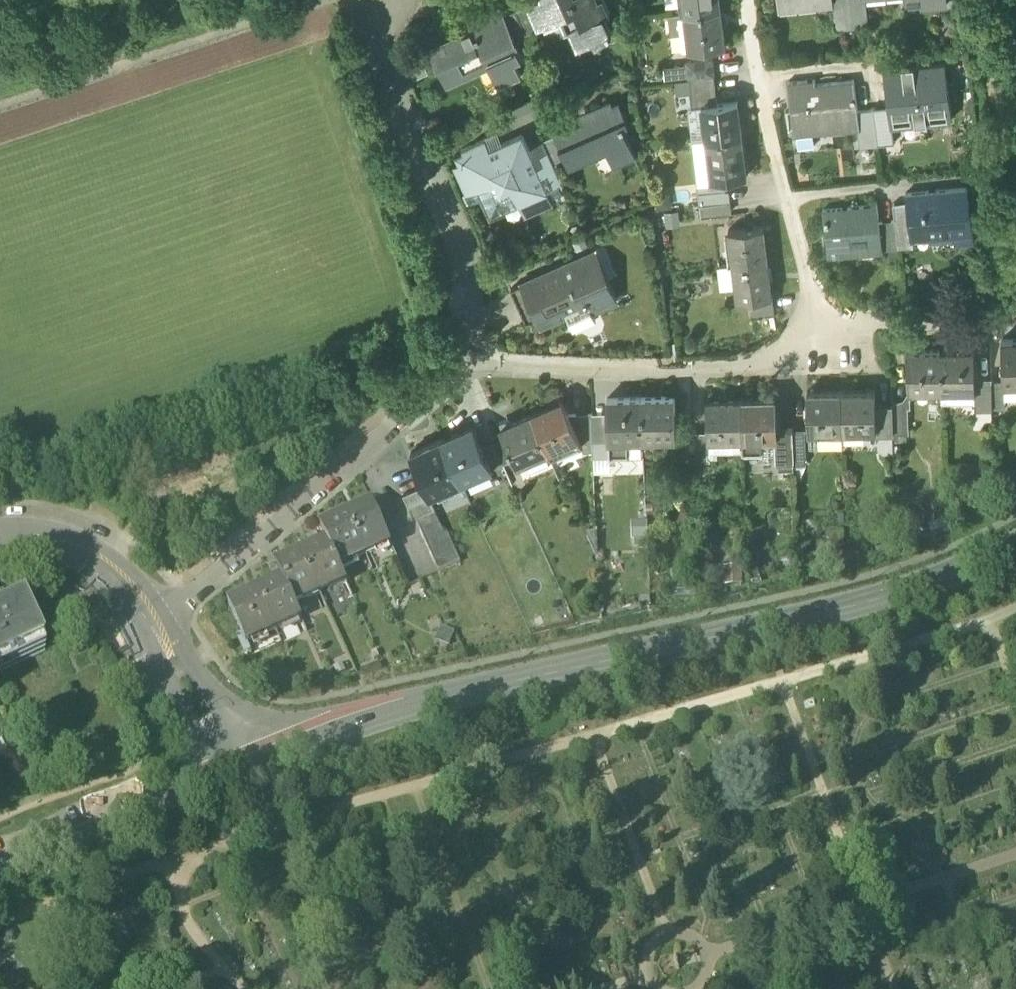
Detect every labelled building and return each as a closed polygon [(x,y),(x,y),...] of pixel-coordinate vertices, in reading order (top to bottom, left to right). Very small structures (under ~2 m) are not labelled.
[(527,4),(538,29),(570,15),(576,27),(571,29),(579,49),(592,43),(596,47),(612,34),(604,15),(610,13),(604,0),(598,0),(596,1),(595,0),(536,0),(527,4)] [(686,15),(721,11),(720,0),(684,0),(686,15)] [(779,12),(800,9),(799,0),(778,0),(779,12)] [(800,9),(834,5),(834,1),(813,4),(813,0),(799,0),(800,9)] [(853,26),(849,0),(838,0),(841,27),(853,26)] [(853,26),(865,25),(862,0),(849,0),(853,26)] [(527,4),(516,9),(527,34),(538,29),(527,4)] [(517,39),(527,34),(516,9),(505,14),(517,39)] [(488,61),(500,87),(522,77),(514,59),(520,56),(513,40),(517,39),(505,14),(496,18),(492,11),(470,21),(473,28),(435,46),(444,66),(441,67),(449,86),(467,78),(464,71),(488,61)] [(725,46),(721,11),(686,15),(688,34),(690,50),(725,46)] [(672,36),(688,34),(686,15),(670,17),(672,36)] [(690,79),(715,76),(713,60),(688,63),(688,65),(690,79)] [(903,66),(885,68),(890,105),(892,124),(893,124),(953,117),(946,60),(915,64),(915,62),(903,64),(903,66)] [(425,62),(410,69),(415,81),(431,74),(425,62)] [(666,81),(690,79),(688,65),(664,68),(666,81)] [(692,95),(693,109),(703,108),(719,106),(715,76),(690,79),(690,81),(692,95)] [(788,83),(795,137),(798,137),(814,135),(816,135),(815,128),(858,123),(860,123),(859,110),(855,80),(817,85),(816,80),(788,83)] [(692,95),(690,81),(675,82),(677,96),(692,95)] [(605,148),(614,167),(636,157),(622,126),(629,123),(621,106),(614,109),(611,102),(586,114),(589,120),(556,136),(567,160),(569,164),(605,148)] [(703,108),(707,141),(743,137),(738,103),(719,106),(703,108)] [(874,106),(874,108),(878,144),(895,141),(893,124),(892,124),(890,105),(874,107),(874,106)] [(692,143),(707,141),(703,108),(693,109),(689,109),(692,143)] [(874,108),(859,110),(860,123),(858,123),(859,129),(861,146),(878,144),(874,108)] [(815,128),(816,135),(859,129),(858,123),(815,128)] [(485,138),(486,139),(491,151),(505,145),(499,131),(485,138)] [(814,135),(798,137),(799,149),(815,147),(814,135)] [(544,141),(553,161),(556,165),(567,160),(556,136),(544,141)] [(491,151),(469,162),(459,166),(459,165),(453,167),(466,195),(481,189),(484,197),(492,215),(493,216),(520,204),(520,203),(547,191),(537,169),(528,148),(523,137),(505,145),(491,151)] [(748,177),(743,137),(707,141),(712,182),(714,182),(715,188),(730,186),(730,180),(737,179),(748,177)] [(459,165),(459,166),(469,162),(491,151),(486,139),(462,149),(464,153),(455,156),(459,165)] [(528,148),(537,169),(553,161),(544,141),(528,148)] [(698,190),(715,188),(714,182),(712,182),(707,141),(692,143),(698,190)] [(564,184),(556,165),(553,161),(537,169),(547,191),(564,184)] [(954,230),(956,243),(975,241),(968,186),(907,194),(908,202),(911,231),(913,230),(927,229),(928,233),(954,230)] [(469,204),(484,197),(481,189),(466,195),(465,196),(469,204)] [(553,205),(547,191),(520,203),(520,204),(526,217),(553,205)] [(700,194),(701,207),(728,203),(727,191),(700,194)] [(894,204),(896,221),(899,248),(914,246),(913,230),(911,231),(908,202),(894,204)] [(730,216),(728,203),(701,207),(703,219),(730,216)] [(824,211),(830,257),(855,254),(854,244),(882,241),(880,223),(878,205),(824,211)] [(681,211),(665,213),(667,228),(682,226),(681,211)] [(883,250),(899,248),(896,221),(880,223),(882,241),(883,250)] [(730,233),(735,267),(768,263),(764,229),(730,233)] [(927,229),(913,230),(914,246),(915,248),(956,243),(954,230),(928,233),(927,229)] [(883,251),(883,250),(882,241),(854,244),(855,254),(883,251)] [(543,326),(568,314),(570,313),(567,307),(585,300),(587,305),(589,305),(592,311),(593,311),(618,300),(596,251),(568,264),(570,267),(553,274),(552,271),(532,280),(547,314),(539,318),(543,326)] [(773,298),(768,263),(735,267),(737,291),(739,302),(752,301),(773,298)] [(568,264),(552,271),(553,274),(570,267),(568,264)] [(722,293),(737,291),(735,267),(719,269),(722,293)] [(512,289),(528,323),(539,318),(547,314),(532,280),(512,289)] [(752,301),(754,316),(775,313),(773,298),(752,301)] [(597,320),(593,311),(592,311),(589,305),(587,305),(585,300),(567,307),(570,313),(568,314),(574,330),(597,320)] [(1003,342),(1004,383),(1004,388),(1015,387),(1015,341),(1003,342)] [(975,352),(940,353),(942,391),(942,397),(959,397),(959,392),(975,392),(977,392),(976,384),(975,352)] [(923,392),(942,391),(940,353),(908,354),(909,388),(923,387),(923,392)] [(976,412),(993,411),(992,383),(976,384),(977,392),(975,392),(976,404),(976,412)] [(1004,383),(992,383),(993,411),(1005,411),(1005,404),(1004,388),(1004,383)] [(1004,388),(1005,404),(1015,404),(1015,387),(1004,388)] [(959,397),(942,397),(942,406),(976,404),(975,392),(959,392),(959,397)] [(876,393),(842,394),(843,435),(875,433),(877,433),(877,408),(876,393)] [(810,436),(843,435),(842,394),(809,395),(810,431),(810,436)] [(642,398),(644,436),(663,435),(663,439),(665,439),(677,439),(678,439),(677,434),(676,397),(642,398)] [(612,442),(644,441),(644,436),(642,398),(608,399),(609,414),(609,425),(610,442),(612,442)] [(775,400),(741,401),(743,441),(743,454),(743,457),(764,456),(764,440),(777,439),(776,437),(776,432),(775,400)] [(564,401),(532,415),(549,452),(578,438),(580,437),(570,415),(564,401)] [(708,442),(743,441),(741,401),(707,402),(708,433),(708,442)] [(908,407),(893,408),(894,438),(909,437),(908,407)] [(875,438),(894,438),(893,408),(877,408),(877,433),(875,433),(875,438)] [(584,453),(594,452),(593,425),(593,414),(570,415),(580,437),(578,438),(581,446),(584,453)] [(609,414),(593,414),(593,425),(609,425),(609,414)] [(528,461),(549,452),(532,415),(502,429),(506,438),(516,460),(518,465),(528,461)] [(474,425),(443,440),(462,483),(494,469),(484,448),(474,425)] [(609,425),(593,425),(594,452),(594,459),(611,458),(613,458),(612,442),(610,442),(609,425)] [(810,431),(793,432),(795,467),(811,466),(811,452),(810,436),(810,431)] [(778,467),(795,467),(793,432),(776,432),(776,437),(777,439),(777,463),(778,467)] [(694,460),(694,464),(709,464),(709,461),(708,442),(708,433),(693,434),(694,460)] [(665,446),(665,439),(663,439),(663,435),(644,436),(644,441),(644,446),(665,446)] [(810,436),(811,452),(841,452),(844,448),(843,435),(810,436)] [(506,438),(495,443),(504,465),(516,460),(506,438)] [(552,459),(581,446),(578,438),(549,452),(552,459)] [(764,440),(764,456),(765,464),(777,463),(777,439),(764,440)] [(431,497),(462,483),(443,440),(412,454),(414,459),(426,486),(431,497)] [(612,442),(613,458),(631,458),(630,447),(644,446),(644,441),(612,442)] [(708,442),(709,461),(719,460),(719,455),(743,454),(743,441),(708,442)] [(494,469),(504,465),(495,443),(484,448),(494,469)] [(532,468),(552,459),(549,452),(528,461),(532,468)] [(611,474),(611,458),(594,459),(595,474),(611,474)] [(426,486),(414,459),(409,461),(417,489),(426,486)] [(404,496),(409,507),(431,497),(426,486),(417,489),(404,495),(404,496)] [(409,507),(414,518),(436,508),(431,497),(409,507)] [(374,506),(348,517),(366,557),(392,546),(375,509),(374,506)] [(414,518),(419,529),(441,519),(436,508),(414,518)] [(341,569),(366,557),(348,517),(323,529),(329,543),(341,569)] [(419,529),(424,540),(446,530),(441,519),(419,529)] [(647,521),(631,522),(631,539),(634,539),(634,547),(648,547),(647,521)] [(424,540),(429,551),(451,541),(446,530),(424,540)] [(456,552),(451,541),(429,551),(434,562),(456,552)] [(347,583),(341,569),(329,543),(304,555),(320,590),(328,586),(330,591),(347,583)] [(456,552),(434,562),(439,573),(461,563),(456,552)] [(796,553),(785,553),(785,568),(796,568),(796,553)] [(322,595),(320,590),(304,555),(278,566),(285,580),(294,601),(302,598),(304,602),(322,595)] [(743,565),(723,566),(724,585),(743,584),(743,565)] [(296,606),(294,601),(285,580),(259,592),(277,632),(303,620),(296,606)] [(671,597),(696,597),(696,583),(671,584),(671,597)] [(320,590),(322,595),(330,591),(328,586),(320,590)] [(247,645),(277,632),(259,592),(229,605),(247,645)] [(294,601),(296,606),(304,602),(302,598),(294,601)] [(43,648),(23,604),(0,615),(0,668),(43,648)] [(456,632),(442,627),(436,643),(450,648),(456,632)]
